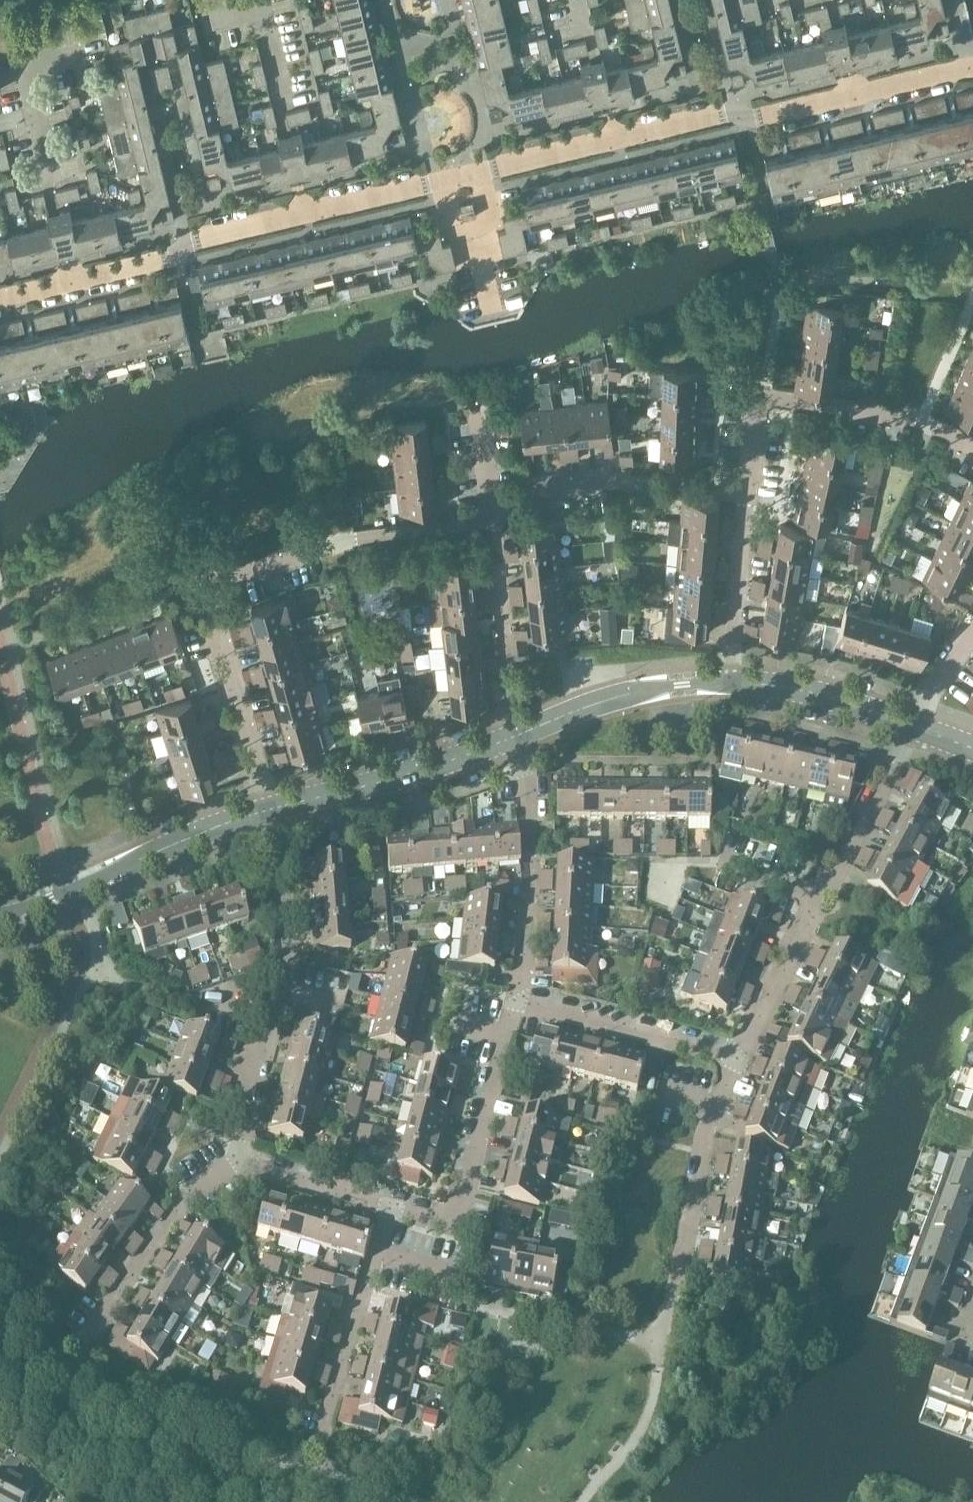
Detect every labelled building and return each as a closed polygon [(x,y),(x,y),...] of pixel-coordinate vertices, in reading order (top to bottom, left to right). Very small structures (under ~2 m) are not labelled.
[(337,11),(372,2),(372,0),(334,0),(337,11)] [(463,3),(468,24),(504,15),(500,0),(474,0),(463,3)] [(529,10),(540,8),(538,0),(527,0),(529,10)] [(627,8),(632,30),(652,25),(674,20),(669,0),(660,0),(627,8)] [(715,9),(752,0),(713,0),(715,9)] [(720,31),(743,26),(762,21),(757,0),(752,0),(715,9),(720,31)] [(838,3),(840,13),(851,11),(849,0),(838,3)] [(921,14),(920,16),(925,19),(926,17),(945,13),(942,0),(918,0),(921,14)] [(377,23),(372,2),(337,11),(342,32),(377,23)] [(780,6),(783,16),(793,13),(790,3),(780,6)] [(915,15),(917,12),(915,3),(904,6),(906,17),(915,15)] [(298,8),(301,20),(311,17),(309,5),(298,8)] [(827,6),(816,8),(819,20),(830,18),(827,6)] [(168,7),(146,13),(156,55),(177,50),(187,92),(228,81),(222,59),(204,64),(194,23),(173,28),(168,7)] [(540,8),(529,10),(532,22),(543,20),(540,8)] [(805,11),(808,23),(819,20),(816,8),(805,11)] [(98,89),(104,111),(146,101),(136,60),(156,55),(146,13),(124,18),(129,39),(109,44),(118,85),(98,89)] [(793,13),(783,16),(785,26),(795,23),(793,13)] [(468,24),(473,45),(509,36),(504,15),(468,24)] [(920,16),(920,17),(889,25),(895,47),(929,39),(924,20),(925,19),(920,16)] [(311,17),(301,20),(304,31),(314,29),(311,17)] [(658,57),(663,59),(664,58),(682,53),(674,20),(652,25),(659,55),(658,57)] [(342,32),(347,53),(382,44),(377,23),(342,32)] [(937,28),(939,36),(950,34),(947,23),(940,24),(937,28)] [(594,28),(596,38),(607,35),(605,25),(594,28)] [(822,30),(825,40),(831,65),(833,65),(844,62),(852,60),(846,35),(843,25),(834,27),(822,30)] [(868,30),(876,65),(898,60),(895,47),(889,25),(868,30)] [(743,26),(720,31),(728,65),(747,60),(748,61),(751,56),(750,55),(743,26)] [(846,35),(852,60),(854,70),(876,65),(868,30),(846,35)] [(607,35),(596,38),(599,48),(610,46),(607,35)] [(473,45),(479,67),(501,61),(514,58),(509,36),(473,45)] [(537,40),(539,52),(550,49),(547,38),(537,40)] [(753,51),(757,53),(765,51),(762,39),(751,42),(753,51)] [(805,45),(813,80),(835,75),(833,65),(831,65),(825,40),(805,45)] [(574,44),(577,57),(589,54),(586,41),(574,44)] [(347,53),(352,74),(387,65),(382,44),(347,53)] [(574,44),(562,47),(566,60),(577,57),(574,44)] [(652,56),(654,53),(652,44),(641,47),(644,58),(652,56)] [(783,50),(788,73),(791,86),(813,80),(805,45),(783,50)] [(308,50),(311,62),(321,59),(319,47),(308,50)] [(550,49),(539,52),(542,63),(553,61),(550,49)] [(753,57),(751,56),(748,61),(750,62),(755,81),(788,73),(783,50),(753,57)] [(657,58),(627,65),(633,88),(666,80),(662,61),(663,59),(658,57),(657,58)] [(321,59),(311,62),(314,73),(324,71),(321,59)] [(592,63),(581,65),(583,76),(589,101),(591,100),(599,99),(610,96),(604,71),(602,60),(592,63)] [(479,67),(487,100),(505,96),(507,97),(510,92),(508,91),(501,61),(479,67)] [(252,65),(254,75),(264,73),(262,63),(252,65)] [(159,66),(162,78),(170,76),(168,64),(159,66)] [(674,69),(676,77),(687,75),(685,64),(676,66),(674,69)] [(370,93),(393,87),(387,65),(352,74),(357,96),(370,93)] [(627,65),(604,71),(610,96),(613,106),(636,100),(633,88),(627,65)] [(162,78),(159,66),(150,68),(153,80),(162,78)] [(264,73),(254,75),(257,85),(267,83),(264,73)] [(739,73),(731,75),(733,86),(744,83),(743,76),(739,73)] [(511,86),(515,89),(523,87),(520,75),(509,78),(511,86)] [(173,87),(170,76),(162,78),(164,89),(173,87)] [(583,76),(563,81),(572,116),(594,111),(591,100),(589,101),(583,76)] [(162,78),(153,80),(156,92),(164,89),(162,78)] [(233,102),(228,81),(187,92),(192,113),(233,102)] [(541,86),(547,108),(550,121),(572,116),(563,81),(541,86)] [(510,92),(507,97),(509,98),(513,116),(547,108),(541,86),(511,93),(510,92)] [(376,124),(381,127),(382,125),(401,121),(393,87),(370,93),(377,123),(376,124)] [(318,92),(321,104),(331,101),(329,89),(318,92)] [(956,95),(959,107),(972,104),(972,93),(972,91),(956,95)] [(68,97),(71,107),(81,104),(79,94),(68,97)] [(930,101),(933,114),(948,110),(945,97),(930,101)] [(104,111),(109,132),(151,122),(146,101),(104,111)] [(331,101),(321,104),(324,115),(334,113),(331,101)] [(933,114),(930,101),(914,105),(917,117),(933,114)] [(192,113),(197,134),(219,129),(239,124),(233,102),(192,113)] [(262,107),(264,117),(275,115),(272,105),(262,107)] [(297,110),(300,122),(312,119),(309,108),(297,110)] [(903,108),(887,111),(890,124),(906,120),(903,108)] [(497,109),(489,110),(492,122),(503,119),(501,111),(497,109)] [(286,113),(289,125),(300,122),(297,110),(286,113)] [(370,123),(373,120),(370,111),(359,114),(362,125),(370,123)] [(872,115),(875,127),(890,124),(887,111),(872,115)] [(934,121),(945,166),(972,159),(972,111),(934,121)] [(275,115),(264,117),(267,127),(277,125),(275,115)] [(845,121),(848,134),(864,130),(861,118),(845,121)] [(845,121),(830,125),(833,137),(848,134),(845,121)] [(945,166),(934,121),(892,131),(903,176),(945,166)] [(156,143),(151,122),(109,132),(114,153),(156,143)] [(375,126),(346,133),(351,155),(384,147),(380,129),(381,127),(376,124),(375,126)] [(76,129),(78,140),(89,137),(86,127),(76,129)] [(803,131),(806,144),(822,140),(819,128),(803,131)] [(219,129),(197,134),(205,168),(224,164),(225,164),(228,159),(226,159),(219,129)] [(393,137),(394,145),(406,142),(403,131),(395,133),(393,137)] [(806,144),(803,131),(788,135),(791,148),(806,144)] [(892,131),(850,141),(861,186),(903,176),(892,131)] [(297,171),(307,169),(310,168),(304,143),(301,132),(289,135),(278,138),(280,149),(287,174),(288,173),(297,171)] [(323,138),(332,173),(354,168),(351,155),(346,133),(323,138)] [(78,140),(81,150),(91,147),(89,137),(78,140)] [(332,173),(323,138),(304,143),(310,168),(307,169),(310,179),(332,173)] [(760,142),(763,154),(780,150),(777,138),(760,142)] [(734,139),(712,144),(720,180),(742,174),(734,139)] [(850,141),(808,151),(819,196),(861,186),(850,141)] [(229,154),(233,156),(241,154),(239,142),(227,145),(229,154)] [(161,165),(156,143),(114,153),(119,175),(139,171),(161,165)] [(712,144),(691,149),(699,185),(720,180),(712,144)] [(259,154),(265,176),(268,189),(291,183),(288,173),(287,174),(280,149),(259,154)] [(691,149),(670,154),(678,190),(699,185),(691,149)] [(808,151),(765,161),(776,206),(819,196),(808,151)] [(265,176),(259,154),(230,160),(228,159),(225,164),(227,165),(231,184),(265,176)] [(649,159),(657,195),(678,190),(670,154),(649,159)] [(0,159),(0,169),(10,167),(8,157),(0,159)] [(628,164),(636,200),(657,195),(649,159),(628,164)] [(628,164),(607,169),(615,205),(636,200),(628,164)] [(151,203),(169,199),(161,165),(139,171),(146,200),(145,202),(150,205),(151,203)] [(86,172),(88,182),(99,179),(97,169),(86,172)] [(607,169),(586,174),(594,210),(615,205),(607,169)] [(586,174),(565,180),(573,215),(594,210),(586,174)] [(216,177),(208,179),(210,189),(221,187),(219,179),(216,177)] [(99,179),(88,182),(91,192),(101,189),(99,179)] [(565,180),(544,185),(552,220),(573,215),(565,180)] [(552,220),(544,185),(522,190),(527,213),(530,225),(552,220)] [(66,188),(69,200),(81,197),(78,186),(66,188)] [(5,191),(7,201),(18,199),(15,188),(5,191)] [(55,191),(57,203),(69,200),(66,188),(55,191)] [(139,201),(141,197),(139,189),(128,191),(131,203),(139,201)] [(44,194),(33,196),(36,206),(46,204),(44,194)] [(724,196),(727,207),(737,204),(734,194),(724,196)] [(727,207),(724,196),(714,199),(717,209),(727,207)] [(18,199),(7,201),(10,211),(20,209),(18,199)] [(145,202),(144,204),(114,211),(120,233),(153,225),(149,206),(150,205),(145,202)] [(476,216),(472,202),(460,205),(463,219),(476,216)] [(682,206),(685,217),(695,214),(692,204),(682,206)] [(672,209),(675,219),(685,217),(682,206),(672,209)] [(161,214),(163,223),(174,220),(172,209),(163,211),(161,214)] [(55,251),(57,251),(64,249),(76,246),(78,246),(72,221),(70,210),(56,214),(47,216),(55,251)] [(114,211),(92,216),(101,251),(123,246),(120,233),(114,211)] [(530,225),(527,213),(503,219),(506,230),(506,231),(522,227),(530,225)] [(640,216),(643,227),(653,224),(650,214),(640,216)] [(101,251),(92,216),(72,221),(78,246),(76,246),(78,257),(101,251)] [(410,216),(388,222),(397,257),(419,252),(416,240),(410,216)] [(630,219),(633,229),(643,227),(640,216),(630,219)] [(388,222),(367,227),(376,262),(397,257),(388,222)] [(598,226),(601,237),(611,234),(608,224),(598,226)] [(29,231),(38,266),(60,261),(57,251),(55,251),(49,226),(29,231)] [(588,229),(591,239),(601,237),(598,226),(588,229)] [(367,227),(346,232),(355,267),(376,262),(367,227)] [(506,230),(498,232),(501,244),(525,238),(522,227),(506,231),(506,230)] [(7,237),(12,259),(16,272),(38,266),(29,231),(7,237)] [(346,232),(325,237),(334,272),(355,267),(346,232)] [(419,252),(427,250),(443,246),(443,245),(440,234),(416,240),(419,252)] [(566,234),(556,236),(559,247),(569,244),(566,234)] [(546,239),(548,249),(559,247),(556,236),(546,239)] [(12,259),(7,237),(0,238),(0,262),(12,259)] [(325,237),(304,242),(313,277),(334,272),(325,237)] [(504,256),(528,250),(525,238),(501,244),(504,256)] [(283,247),(291,282),(313,277),(304,242),(283,247)] [(453,256),(450,244),(443,245),(443,246),(427,250),(429,261),(453,256)] [(291,282),(283,247),(262,252),(270,287),(291,282)] [(262,252),(241,257),(249,292),(270,287),(262,252)] [(429,261),(432,273),(456,267),(453,256),(429,261)] [(220,262),(228,297),(249,292),(241,257),(220,262)] [(203,289),(192,291),(195,303),(206,300),(206,303),(228,297),(220,262),(198,268),(203,289)] [(411,271),(401,274),(403,284),(413,282),(411,271)] [(390,276),(393,287),(403,284),(401,274),(390,276)] [(176,282),(168,284),(171,297),(179,295),(176,282)] [(369,282),(359,284),(361,294),(371,292),(369,282)] [(168,284),(159,286),(162,299),(171,297),(168,284)] [(349,286),(351,297),(361,294),(359,284),(349,286)] [(148,289),(140,291),(143,303),(151,301),(148,289)] [(133,292),(136,305),(143,303),(140,291),(133,292)] [(136,305),(133,292),(125,294),(128,307),(136,305)] [(327,292),(317,294),(319,304),(329,302),(327,292)] [(846,296),(827,293),(825,306),(844,308),(846,296)] [(125,294),(117,296),(120,309),(128,307),(125,294)] [(307,296),(309,307),(319,304),(317,294),(307,296)] [(98,301),(101,313),(109,311),(106,299),(98,301)] [(101,313),(98,301),(91,303),(94,315),(101,313)] [(180,302),(137,312),(149,357),(191,347),(180,302)] [(285,302),(275,304),(277,314),(287,312),(285,302)] [(91,303),(83,304),(86,317),(94,315),(91,303)] [(805,326),(840,331),(844,308),(825,306),(808,303),(805,326)] [(86,317),(83,304),(75,306),(78,319),(86,317)] [(265,307),(267,317),(277,314),(275,304),(265,307)] [(64,309),(56,311),(59,323),(67,322),(64,309)] [(49,313),(52,325),(59,323),(56,311),(49,313)] [(137,312),(95,322),(106,367),(148,357),(137,312)] [(233,314),(235,325),(245,322),(243,312),(233,314)] [(52,325),(49,313),(41,314),(44,327),(52,325)] [(41,314),(33,316),(37,329),(44,327),(41,314)] [(235,325),(233,314),(223,317),(225,327),(235,325)] [(14,321),(17,333),(25,332),(22,319),(14,321)] [(7,323),(10,335),(17,333),(14,321),(7,323)] [(64,377),(106,367),(95,322),(53,332),(64,377)] [(7,323),(0,324),(0,328),(2,337),(10,335),(7,323)] [(805,326),(801,347),(837,352),(840,331),(805,326)] [(869,335),(882,337),(883,328),(871,326),(869,335)] [(64,377),(53,332),(11,342),(22,387),(64,377)] [(0,345),(0,393),(22,387),(11,342),(0,345)] [(798,368),(834,374),(837,352),(801,347),(798,368)] [(866,357),(878,359),(880,349),(868,347),(866,357)] [(972,375),(972,351),(963,371),(972,375)] [(878,359),(866,357),(865,366),(877,368),(878,359)] [(834,374),(798,368),(795,391),(830,396),(834,374)] [(608,379),(621,379),(622,370),(609,369),(608,379)] [(663,394),(698,396),(699,373),(663,371),(663,394)] [(955,391),(972,398),(972,375),(963,371),(955,391)] [(860,401),(872,402),(873,393),(861,391),(860,401)] [(946,412),(972,423),(972,398),(955,391),(946,412)] [(663,394),(662,415),(698,417),(698,396),(663,394)] [(608,402),(585,404),(589,440),(612,437),(608,402)] [(585,404),(564,407),(568,442),(589,440),(585,404)] [(614,406),(615,415),(628,414),(627,405),(614,406)] [(542,409),(546,445),(568,442),(564,407),(542,409)] [(546,445),(542,409),(519,412),(524,447),(546,445)] [(615,415),(616,425),(629,423),(628,414),(615,415)] [(697,439),(698,417),(662,415),(661,437),(697,439)] [(390,425),(393,447),(428,443),(425,420),(390,425)] [(432,433),(433,443),(446,441),(445,432),(432,433)] [(813,434),(808,456),(843,464),(848,442),(813,434)] [(696,462),(697,440),(661,437),(660,460),(696,462)] [(446,441),(433,443),(434,452),(447,451),(446,441)] [(614,455),(612,442),(603,443),(604,456),(614,455)] [(393,447),(395,469),(431,465),(428,443),(393,447)] [(568,447),(570,460),(579,459),(578,446),(568,447)] [(570,460),(568,447),(559,448),(560,461),(570,460)] [(524,452),(526,465),(535,464),(534,451),(524,452)] [(620,455),(621,464),(633,463),(632,454),(620,455)] [(808,456),(803,477),(838,485),(843,464),(808,456)] [(869,470),(882,473),(884,464),(872,461),(869,470)] [(431,465),(395,469),(398,490),(433,486),(431,465)] [(882,473),(869,470),(867,479),(880,482),(882,473)] [(437,476),(438,485),(451,484),(450,475),(437,476)] [(833,506),(838,485),(803,477),(798,498),(833,506)] [(972,506),(972,481),(971,480),(961,500),(972,506)] [(451,484),(438,485),(439,495),(452,493),(451,484)] [(433,486),(398,490),(400,513),(436,509),(433,486)] [(828,529),(833,506),(798,498),(793,521),(828,529)] [(683,499),(681,521),(717,525),(719,502),(683,499)] [(961,500),(952,520),(972,530),(972,506),(961,500)] [(862,503),(860,512),(872,515),(874,506),(862,503)] [(860,512),(858,521),(870,524),(872,515),(860,512)] [(723,515),(722,525),(734,526),(735,517),(723,515)] [(681,521),(669,520),(667,542),(679,543),(715,546),(717,525),(681,521)] [(942,539),(972,554),(972,530),(952,520),(942,539)] [(520,527),(523,549),(559,545),(556,522),(520,527)] [(721,534),(733,536),(734,526),(722,525),(721,534)] [(776,548),(812,554),(816,532),(780,526),(776,548)] [(759,545),(771,547),(773,538),(761,536),(759,545)] [(933,559),(965,574),(972,558),(972,554),(942,539),(933,559)] [(505,542),(506,551),(518,550),(517,540),(505,542)] [(679,543),(677,564),(713,568),(715,546),(679,543)] [(523,549),(525,571),(561,567),(559,545),(523,549)] [(771,547),(759,545),(757,554),(770,556),(771,547)] [(812,554),(776,548),(773,569),(808,576),(812,554)] [(506,551),(507,561),(519,559),(518,550),(506,551)] [(487,551),(475,552),(476,562),(488,560),(487,551)] [(470,553),(434,557),(437,580),(473,575),(470,553)] [(718,568),(730,569),(731,560),(719,558),(718,568)] [(858,570),(867,573),(871,561),(862,558),(858,570)] [(965,574),(933,559),(923,579),(955,595),(965,574)] [(677,564),(675,586),(711,589),(713,568),(677,564)] [(525,571),(528,592),(564,588),(561,567),(525,571)] [(730,569),(718,568),(717,577),(730,578),(730,569)] [(773,569),(769,591),(804,597),(808,576),(773,569)] [(475,597),(473,575),(437,580),(440,601),(475,597)] [(890,587),(899,589),(902,577),(893,575),(890,587)] [(902,577),(899,589),(908,592),(911,580),(902,577)] [(752,588),(764,590),(766,580),(753,578),(752,588)] [(509,585),(511,594),(523,593),(522,583),(509,585)] [(479,587),(480,596),(492,595),(491,586),(479,587)] [(709,611),(711,589),(675,586),(674,607),(709,611)] [(564,588),(528,592),(530,614),(566,609),(564,588)] [(764,590),(752,588),(750,597),(762,599),(764,590)] [(971,602),(972,598),(972,593),(964,589),(959,597),(971,602)] [(769,591),(765,612),(801,618),(804,597),(769,591)] [(523,593),(511,594),(512,604),(524,602),(523,593)] [(931,605),(940,608),(943,596),(934,593),(931,605)] [(492,595),(480,596),(481,606),(494,605),(492,595)] [(481,606),(480,596),(475,597),(440,601),(430,602),(433,624),(442,623),(478,618),(476,607),(481,606)] [(257,631),(292,621),(286,599),(251,609),(255,622),(250,623),(253,632),(257,631)] [(714,611),(727,612),(728,603),(715,601),(714,611)] [(707,633),(709,611),(674,607),(668,607),(665,640),(694,642),(695,632),(707,633)] [(566,609),(530,614),(533,636),(569,632),(566,609)] [(836,643),(857,650),(868,616),(846,609),(836,643)] [(713,620),(726,621),(727,612),(714,611),(713,620)] [(801,618),(765,612),(763,625),(758,624),(757,633),(797,641),(801,618)] [(171,616),(150,624),(162,657),(183,649),(171,616)] [(857,650),(878,656),(889,622),(868,616),(857,650)] [(445,644),(480,640),(478,618),(442,623),(445,644)] [(263,652),(298,642),(292,621),(257,631),(263,652)] [(757,633),(758,624),(746,622),(744,631),(757,633)] [(909,629),(889,622),(878,656),(899,663),(909,629)] [(241,635),(253,632),(250,623),(238,626),(241,635)] [(129,631),(142,665),(162,657),(150,624),(129,631)] [(515,629),(516,638),(528,637),(527,627),(515,629)] [(622,640),(632,641),(633,629),(623,628),(622,640)] [(931,635),(909,629),(899,663),(920,670),(931,635)] [(142,665),(129,631),(109,639),(122,672),(142,665)] [(255,641),(253,632),(241,635),(243,645),(255,641)] [(109,639),(89,646),(101,680),(122,672),(109,639)] [(399,641),(401,651),(413,648),(411,639),(399,641)] [(483,661),(480,640),(445,644),(447,666),(483,661)] [(265,674),(269,672),(304,663),(298,642),(263,652),(267,663),(262,664),(265,674)] [(69,653),(81,687),(101,680),(89,646),(69,653)] [(413,648),(401,651),(402,660),(415,657),(413,648)] [(371,652),(374,664),(383,662),(381,650),(371,652)] [(374,664),(371,652),(362,653),(365,666),(374,664)] [(81,687),(69,653),(47,661),(60,695),(81,687)] [(450,687),(485,683),(483,661),(447,666),(450,687)] [(269,672),(275,693),(309,683),(304,663),(269,672)] [(265,674),(262,664),(250,668),(252,677),(265,674)] [(343,668),(344,674),(351,673),(350,666),(343,668)] [(346,681),(353,679),(351,673),(344,674),(346,681)] [(252,677),(255,686),(267,683),(265,674),(252,677)] [(400,676),(377,681),(380,693),(387,728),(409,723),(400,676)] [(407,684),(409,693),(421,690),(420,681),(407,684)] [(173,686),(176,698),(185,695),(182,683),(173,686)] [(316,704),(309,683),(275,693),(281,714),(316,704)] [(485,683),(450,687),(452,710),(488,705),(485,683)] [(176,698),(173,686),(164,689),(167,701),(176,698)] [(409,693),(411,702),(423,700),(421,690),(409,693)] [(387,728),(380,693),(357,697),(364,732),(387,728)] [(131,699),(135,711),(144,708),(141,696),(131,699)] [(135,711),(131,699),(122,702),(126,714),(135,711)] [(156,710),(163,732),(197,721),(191,699),(156,710)] [(321,725),(316,704),(281,714),(287,735),(321,725)] [(262,709),(264,719),(276,715),(274,706),(262,709)] [(199,711),(202,720),(214,716),(211,707),(199,711)] [(99,709),(90,712),(94,724),(103,721),(99,709)] [(94,724),(90,712),(81,715),(85,727),(94,724)] [(276,715),(264,719),(267,728),(279,724),(276,715)] [(214,716),(202,720),(205,729),(217,725),(214,716)] [(163,732),(170,753),(204,742),(197,721),(163,732)] [(743,736),(752,738),(755,726),(746,724),(743,736)] [(321,725),(287,735),(293,757),(328,747),(321,725)] [(755,726),(752,738),(761,740),(764,728),(755,726)] [(785,746),(794,748),(797,736),(788,733),(785,746)] [(794,748),(803,750),(806,738),(797,736),(794,748)] [(720,772),(743,778),(750,742),(729,737),(720,772)] [(210,762),(204,742),(170,753),(176,773),(210,762)] [(743,778),(764,782),(771,747),(750,742),(743,778)] [(826,760),(814,757),(806,792),(827,797),(839,745),(830,743),(826,760)] [(839,745),(827,797),(824,809),(846,814),(853,786),(863,789),(872,773),(860,770),(857,767),(844,764),(848,747),(839,745)] [(764,782),(785,787),(793,752),(771,747),(764,782)] [(212,752),(215,761),(227,757),(224,748),(212,752)] [(274,752),(276,761),(288,758),(286,749),(274,752)] [(785,787),(806,792),(814,757),(793,752),(785,787)] [(227,757),(215,761),(218,770),(230,766),(227,757)] [(217,784),(210,762),(176,773),(183,795),(217,784)] [(557,819),(580,819),(580,783),(557,783),(557,819)] [(580,819),(601,819),(602,784),(580,783),(580,819)] [(900,791),(911,797),(915,789),(904,783),(900,791)] [(601,819),(623,820),(623,784),(602,784),(601,819)] [(623,820),(645,820),(645,784),(623,784),(623,820)] [(645,820),(666,820),(667,784),(645,784),(645,820)] [(666,820),(688,820),(688,784),(667,784),(666,820)] [(688,784),(688,820),(711,820),(711,785),(688,784)] [(920,791),(909,811),(940,828),(951,808),(920,791)] [(909,811),(898,830),(930,847),(940,828),(909,811)] [(883,822),(894,828),(899,820),(888,814),(883,822)] [(894,828),(883,822),(879,830),(890,836),(894,828)] [(541,840),(555,841),(555,826),(541,825),(541,840)] [(518,827),(495,829),(498,865),(521,863),(518,827)] [(894,839),(888,849),(920,866),(930,847),(898,830),(894,828),(890,836),(894,839)] [(495,829),(474,831),(477,867),(498,865),(495,829)] [(474,831),(452,833),(455,868),(477,867),(474,831)] [(452,833),(430,835),(433,870),(455,868),(452,833)] [(430,835),(409,836),(412,872),(433,870),(430,835)] [(412,872),(409,836),(386,838),(389,874),(412,872)] [(570,856),(580,856),(580,844),(570,843),(570,856)] [(580,844),(580,856),(589,856),(589,844),(580,844)] [(613,856),(623,856),(623,844),(613,844),(613,856)] [(623,856),(632,856),(632,844),(623,844),(623,856)] [(656,857),(666,857),(666,844),(657,844),(656,857)] [(666,857),(675,857),(675,844),(666,844),(666,857)] [(701,857),(710,857),(710,845),(701,845),(701,857)] [(920,866),(888,849),(882,860),(878,858),(874,866),(909,885),(918,890),(923,881),(929,871),(920,866)] [(863,860),(874,866),(878,858),(867,852),(863,860)] [(383,866),(382,857),(369,858),(370,867),(383,866)] [(308,863),(310,886),(345,883),(357,882),(357,871),(345,872),(344,860),(308,863)] [(858,869),(869,874),(874,866),(863,860),(858,869)] [(553,875),(553,884),(593,886),(595,864),(559,861),(558,875),(553,875)] [(873,877),(867,888),(899,905),(908,910),(913,900),(918,890),(909,885),(874,866),(869,874),(873,877)] [(540,884),(553,884),(553,875),(541,874),(540,884)] [(466,880),(456,881),(457,893),(467,892),(466,880)] [(447,881),(448,894),(457,893),(456,881),(447,881)] [(310,886),(312,908),(347,904),(345,883),(310,886)] [(413,884),(414,897),(424,896),(423,883),(413,884)] [(498,896),(500,884),(490,883),(489,895),(498,896)] [(414,897),(413,884),(404,885),(405,898),(414,897)] [(498,896),(508,897),(509,885),(500,884),(498,896)] [(553,884),(540,884),(540,893),(552,894),(553,884)] [(557,894),(556,906),(592,908),(593,886),(553,884),(552,894),(557,894)] [(238,887),(216,895),(228,929),(249,921),(238,887)] [(372,893),(373,902),(386,901),(385,892),(372,893)] [(216,895),(196,902),(207,936),(228,929),(216,895)] [(733,897),(724,919),(758,932),(763,919),(767,921),(771,912),(733,897)] [(466,898),(464,921),(500,925),(502,903),(466,898)] [(386,901),(373,902),(374,912),(386,911),(386,901)] [(196,902),(175,909),(187,943),(207,936),(196,902)] [(506,913),(518,914),(519,905),(507,903),(506,913)] [(312,908),(313,929),(349,926),(347,904),(312,908)] [(556,906),(555,928),(591,930),(592,908),(556,906)] [(175,909),(155,916),(166,950),(187,943),(175,909)] [(767,921),(779,925),(782,917),(771,912),(767,921)] [(166,950),(155,916),(133,923),(145,957),(166,950)] [(538,927),(550,927),(551,918),(538,917),(538,927)] [(724,919),(717,939),(755,954),(758,945),(754,943),(758,932),(724,919)] [(464,921),(461,942),(497,947),(500,925),(464,921)] [(349,926),(313,929),(315,952),(351,949),(349,926)] [(550,927),(538,927),(537,936),(550,937),(550,927)] [(555,928),(554,949),(590,951),(591,930),(555,928)] [(389,946),(388,936),(376,937),(377,947),(389,946)] [(502,947),(514,949),(515,939),(503,938),(502,947)] [(717,939),(709,959),(742,972),(747,961),(751,962),(755,954),(717,939)] [(497,947),(461,942),(459,965),(494,969),(497,947)] [(755,954),(766,958),(770,949),(758,945),(755,954)] [(831,958),(826,956),(822,964),(867,987),(877,966),(836,946),(831,958)] [(514,949),(502,947),(501,957),(513,958),(514,949)] [(553,962),(548,962),(536,962),(535,971),(547,972),(547,978),(553,979),(552,984),(596,986),(598,951),(590,951),(554,949),(553,962)] [(815,950),(811,959),(822,964),(826,956),(815,950)] [(247,956),(251,967),(264,963),(259,951),(247,956)] [(751,962),(763,967),(766,958),(755,954),(751,962)] [(251,967),(247,956),(229,962),(233,974),(251,967)] [(393,957),(387,979),(422,988),(428,966),(393,957)] [(709,959),(701,979),(734,992),(742,972),(709,959)] [(807,967),(818,973),(822,964),(811,959),(807,967)] [(644,960),(638,988),(650,990),(651,982),(655,983),(659,963),(644,960)] [(867,987),(822,964),(818,973),(822,975),(817,986),(858,1006),(867,987)] [(160,979),(169,982),(174,970),(165,967),(160,979)] [(430,976),(442,979),(444,970),(432,967),(430,976)] [(206,970),(197,973),(201,984),(210,981),(206,970)] [(201,984),(197,973),(188,976),(192,988),(201,984)] [(387,979),(382,1000),(417,1008),(422,988),(387,979)] [(734,992),(701,979),(693,1000),(726,1013),(734,992)] [(739,994),(751,998),(754,990),(742,985),(739,994)] [(812,997),(807,995),(803,1003),(807,1006),(839,1021),(848,1026),(858,1006),(817,986),(812,997)] [(792,998),(803,1003),(807,995),(796,989),(792,998)] [(751,998),(739,994),(735,1003),(747,1007),(751,998)] [(788,1006),(799,1012),(803,1003),(792,998),(788,1006)] [(382,1000),(376,1020),(411,1029),(417,1008),(382,1000)] [(421,1010),(433,1013),(436,1004),(424,1001),(421,1010)] [(839,1045),(848,1026),(839,1021),(807,1006),(803,1003),(799,1012),(803,1014),(798,1025),(830,1041),(839,1045)] [(419,1019),(431,1022),(433,1013),(421,1010),(419,1019)] [(411,1029),(376,1020),(371,1042),(405,1051),(411,1029)] [(187,1025),(179,1046),(213,1059),(221,1037),(187,1025)] [(290,1047),(325,1056),(331,1058),(335,1041),(329,1039),(331,1034),(296,1025),(290,1047)] [(798,1025),(792,1037),(788,1045),(820,1061),(829,1066),(839,1045),(830,1041),(798,1025)] [(530,1064),(552,1070),(561,1035),(539,1029),(530,1064)] [(772,1038),(788,1045),(792,1037),(776,1029),(772,1038)] [(552,1070),(573,1075),(582,1040),(561,1035),(552,1070)] [(573,1075),(594,1081),(605,1040),(591,1036),(589,1042),(582,1040),(573,1075)] [(237,1044),(225,1039),(222,1048),(234,1053),(237,1044)] [(594,1081),(615,1086),(624,1051),(617,1049),(619,1044),(605,1040),(594,1081)] [(422,1056),(424,1047),(412,1044),(410,1053),(422,1056)] [(624,1051),(615,1086),(637,1092),(646,1057),(632,1053),(633,1047),(626,1045),(624,1051)] [(179,1046),(171,1066),(205,1079),(213,1059),(179,1046)] [(290,1047),(285,1068),(320,1077),(325,1056),(290,1047)] [(378,1060),(390,1063),(392,1054),(380,1051),(378,1060)] [(768,1063),(765,1072),(812,1091),(820,1069),(777,1053),(773,1065),(768,1063)] [(358,1065),(370,1068),(372,1059),(360,1055),(358,1065)] [(753,1068),(765,1072),(768,1063),(756,1059),(753,1068)] [(425,1063),(420,1085),(454,1094),(460,1072),(425,1063)] [(370,1068),(358,1065),(355,1074),(368,1077),(370,1068)] [(205,1079),(171,1066),(163,1087),(197,1100),(205,1079)] [(285,1068),(279,1089),(314,1098),(320,1077),(285,1068)] [(765,1072),(753,1068),(750,1077),(761,1081),(765,1072)] [(209,1081),(221,1085),(224,1076),(213,1072),(209,1081)] [(764,1087),(761,1094),(804,1111),(812,1091),(765,1072),(761,1081),(761,1083),(764,1087)] [(221,1085),(209,1081),(206,1089),(218,1094),(221,1085)] [(139,1085),(129,1105),(162,1121),(172,1100),(139,1085)] [(369,1094),(381,1097),(384,1088),(372,1085),(369,1094)] [(454,1094),(420,1085),(414,1106),(449,1115),(454,1094)] [(279,1089),(274,1110),(309,1119),(320,1122),(326,1101),(314,1098),(279,1089)] [(520,1103),(529,1106),(532,1093),(523,1091),(520,1103)] [(381,1097),(369,1094),(367,1103),(379,1106),(381,1097)] [(753,1104),(749,1113),(754,1114),(796,1131),(804,1111),(761,1094),(757,1105),(753,1104)] [(347,1107),(359,1110),(361,1100),(349,1097),(347,1107)] [(737,1108),(749,1113),(753,1104),(741,1099),(737,1108)] [(554,1112),(563,1114),(566,1102),(557,1100),(554,1112)] [(566,1102),(563,1114),(572,1117),(576,1105),(566,1102)] [(129,1105),(120,1124),(152,1140),(162,1121),(129,1105)] [(608,1113),(605,1125),(614,1127),(620,1107),(610,1105),(608,1113)] [(449,1115),(414,1106),(409,1127),(444,1136),(449,1115)] [(359,1110),(347,1107),(345,1116),(357,1119),(359,1110)] [(749,1113),(737,1108),(734,1117),(746,1121),(749,1113)] [(309,1119),(274,1110),(268,1132),(303,1141),(309,1119)] [(527,1111),(521,1133),(556,1142),(561,1120),(527,1111)] [(596,1123),(605,1125),(608,1113),(599,1111),(596,1123)] [(166,1123),(177,1128),(181,1120),(170,1114),(166,1123)] [(796,1131),(754,1114),(745,1136),(788,1152),(796,1131)] [(147,1162),(151,1153),(147,1151),(152,1140),(120,1124),(111,1120),(101,1139),(110,1144),(143,1159),(147,1162)] [(504,1129),(516,1132),(519,1123),(506,1120),(504,1129)] [(177,1128),(166,1123),(162,1131),(173,1137),(177,1128)] [(361,1127),(359,1136),(371,1139),(373,1130),(361,1127)] [(409,1127),(403,1148),(438,1157),(444,1136),(409,1127)] [(516,1132),(504,1129),(502,1138),(514,1141),(516,1132)] [(521,1133),(516,1154),(550,1163),(560,1166),(565,1145),(556,1142),(521,1133)] [(356,1145),(368,1148),(371,1139),(359,1136),(356,1145)] [(93,1157),(102,1161),(100,1164),(133,1180),(143,1159),(110,1144),(101,1139),(93,1157)] [(336,1149),(348,1153),(350,1143),(338,1140),(336,1149)] [(730,1160),(728,1169),(768,1177),(772,1154),(737,1147),(735,1161),(730,1160)] [(438,1157),(403,1148),(398,1168),(390,1166),(387,1179),(418,1187),(421,1176),(432,1179),(438,1157)] [(147,1162),(158,1167),(163,1159),(151,1153),(147,1162)] [(516,1154),(510,1175),(545,1184),(550,1163),(516,1154)] [(716,1167),(728,1169),(730,1160),(718,1157),(716,1167)] [(942,1179),(972,1191),(972,1167),(950,1158),(942,1179)] [(493,1170),(506,1174),(508,1164),(496,1161),(493,1170)] [(158,1167),(147,1162),(143,1170),(154,1176),(158,1167)] [(714,1176),(727,1178),(728,1169),(716,1167),(714,1176)] [(731,1179),(729,1191),(764,1198),(768,1177),(728,1169),(727,1178),(731,1179)] [(506,1174),(493,1170),(491,1180),(503,1183),(506,1174)] [(545,1184),(510,1175),(504,1197),(539,1206),(545,1184)] [(935,1200),(971,1213),(972,1206),(972,1191),(942,1179),(935,1200)] [(121,1183),(107,1201),(137,1222),(150,1204),(121,1183)] [(729,1191),(725,1212),(760,1219),(764,1198),(729,1191)] [(258,1230),(280,1237),(290,1202),(268,1196),(258,1230)] [(290,1202),(280,1237),(301,1243),(311,1208),(304,1206),(306,1200),(292,1196),(290,1202)] [(708,1209),(720,1212),(722,1202),(710,1200),(708,1209)] [(935,1200),(927,1220),(963,1233),(971,1213),(935,1200)] [(107,1201),(95,1219),(124,1240),(137,1222),(107,1201)] [(148,1214),(158,1221),(164,1214),(154,1206),(148,1214)] [(512,1218),(521,1220),(524,1208),(515,1206),(512,1218)] [(301,1243),(321,1249),(332,1214),(311,1208),(301,1243)] [(524,1208),(521,1220),(530,1223),(534,1211),(524,1208)] [(720,1212),(708,1209),(706,1219),(719,1221),(720,1212)] [(725,1212),(721,1234),(757,1240),(760,1219),(725,1212)] [(321,1249),(342,1255),(354,1215),(347,1213),(345,1219),(332,1214),(321,1249)] [(89,1215),(76,1232),(111,1257),(124,1240),(95,1219),(89,1215)] [(354,1215),(342,1255),(364,1262),(374,1227),(359,1223),(361,1217),(354,1215)] [(579,1219),(567,1217),(565,1228),(576,1231),(579,1219)] [(927,1220),(920,1240),(956,1253),(963,1233),(927,1220)] [(176,1230),(186,1237),(191,1229),(181,1222),(176,1230)] [(191,1239),(184,1251),(214,1269),(226,1250),(221,1247),(223,1243),(222,1240),(216,1236),(213,1237),(211,1240),(191,1229),(186,1237),(191,1239)] [(64,1250),(70,1254),(99,1275),(104,1267),(111,1257),(76,1232),(64,1250)] [(714,1245),(713,1254),(717,1255),(753,1261),(763,1263),(766,1242),(757,1240),(721,1234),(719,1246),(714,1245)] [(128,1243),(138,1250),(144,1242),(133,1235),(128,1243)] [(495,1285),(509,1288),(518,1241),(508,1239),(505,1251),(493,1248),(485,1289),(490,1290),(494,1288),(495,1285)] [(920,1240),(912,1260),(948,1273),(956,1253),(920,1240)] [(518,1241),(508,1294),(522,1297),(523,1291),(530,1292),(537,1257),(539,1245),(518,1241)] [(713,1254),(714,1245),(702,1242),(700,1252),(713,1254)] [(138,1250),(128,1243),(122,1250),(133,1258),(138,1250)] [(972,1260),(972,1251),(965,1248),(962,1256),(972,1260)] [(184,1251),(173,1269),(203,1288),(214,1269),(184,1251)] [(158,1260),(168,1267),(173,1259),(163,1252),(158,1260)] [(713,1254),(700,1252),(699,1261),(711,1263),(713,1254)] [(99,1275),(70,1254),(56,1272),(86,1293),(93,1283),(99,1275)] [(753,1261),(717,1255),(713,1277),(749,1284),(753,1261)] [(962,1256),(960,1263),(972,1268),(972,1260),(962,1256)] [(260,1269),(269,1272),(273,1260),(264,1257),(260,1269)] [(559,1261),(537,1257),(530,1292),(529,1298),(536,1300),(537,1294),(552,1297),(559,1261)] [(168,1267),(158,1260),(153,1268),(163,1275),(168,1267)] [(269,1272),(278,1275),(282,1263),(273,1260),(269,1272)] [(912,1260),(905,1280),(941,1294),(948,1273),(912,1260)] [(99,1275),(113,1285),(118,1277),(104,1267),(99,1275)] [(203,1288),(173,1269),(161,1288),(192,1306),(203,1288)] [(301,1282),(311,1285),(314,1273),(305,1270),(301,1282)] [(314,1273),(311,1285),(320,1287),(323,1275),(314,1273)] [(93,1283),(107,1293),(113,1285),(99,1275),(93,1283)] [(905,1280),(897,1301),(933,1314),(941,1294),(905,1280)] [(344,1295),(353,1297),(357,1285),(348,1283),(344,1295)] [(323,1295),(293,1286),(289,1298),(319,1307),(323,1295)] [(161,1288),(150,1306),(181,1325),(192,1306),(161,1288)] [(135,1297),(146,1304),(151,1296),(140,1289),(135,1297)] [(947,1296),(961,1301),(964,1294),(950,1289),(947,1296)] [(961,1301),(947,1296),(945,1303),(958,1308),(961,1301)] [(146,1304),(135,1297),(130,1305),(141,1312),(146,1304)] [(280,1319),(282,1319),(290,1322),(341,1337),(344,1328),(327,1323),(331,1310),(319,1307),(289,1298),(287,1297),(280,1319)] [(933,1314),(897,1301),(890,1322),(925,1335),(933,1314)] [(379,1319),(376,1328),(381,1330),(416,1339),(419,1325),(433,1329),(438,1309),(414,1303),(412,1314),(387,1308),(383,1320),(379,1319)] [(139,1325),(170,1343),(181,1325),(150,1306),(139,1325)] [(364,1325),(376,1329),(376,1328),(379,1319),(366,1316),(364,1325)] [(464,1332),(467,1319),(456,1316),(453,1329),(464,1332)] [(282,1319),(276,1340),(318,1353),(321,1341),(338,1346),(341,1337),(290,1322),(282,1319)] [(170,1343),(139,1325),(133,1335),(118,1326),(106,1346),(148,1372),(155,1361),(158,1363),(170,1343)] [(376,1329),(364,1325),(362,1334),(374,1338),(376,1329)] [(379,1339),(375,1351),(410,1359),(416,1339),(381,1330),(376,1328),(376,1329),(374,1338),(379,1339)] [(932,1338),(946,1343),(949,1335),(935,1330),(932,1338)] [(276,1340),(270,1361),(328,1378),(331,1369),(315,1364),(318,1353),(276,1340)] [(947,1345),(942,1358),(950,1361),(955,1348),(947,1345)] [(375,1351),(370,1372),(413,1383),(419,1362),(410,1359),(375,1351)] [(353,1367),(366,1370),(368,1361),(356,1358),(353,1367)] [(328,1378),(270,1361),(260,1392),(283,1399),(286,1390),(305,1395),(309,1383),(326,1388),(328,1378)] [(926,1401),(947,1409),(960,1373),(939,1366),(926,1401)] [(366,1370),(353,1367),(351,1376),(363,1379),(366,1370)] [(408,1403),(413,1383),(370,1372),(365,1392),(408,1403)] [(968,1417),(972,1402),(972,1378),(960,1373),(947,1409),(968,1417)] [(365,1392),(361,1405),(345,1401),(339,1424),(374,1433),(377,1419),(402,1425),(408,1403),(365,1392)] [(42,1494),(0,1472),(0,1501),(38,1501),(42,1494)]
